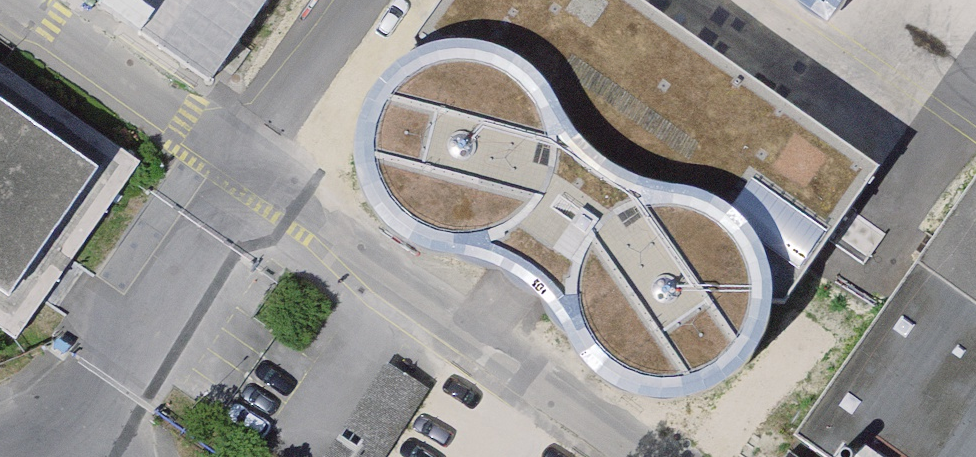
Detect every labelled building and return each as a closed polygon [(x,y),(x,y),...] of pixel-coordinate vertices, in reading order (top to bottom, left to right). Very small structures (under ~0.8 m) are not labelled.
[(89,12),(209,95),(274,0),(97,0),(89,12)] [(415,91),(444,82),(474,82),(502,91),(527,109),(544,133),(553,162),(553,192),(543,220),(525,244),(500,261),(468,269),(489,279),(505,285),(524,295),(546,311),(559,328),(573,348),(569,316),(576,284),(594,257),(620,237),(648,228),(678,228),(707,237),(731,255),(748,279),(757,308),(757,328),(781,325),(882,183),(614,0),(456,0),(414,61),(415,91)] [(825,30),(847,0),(782,0),(825,30)] [(0,59),(0,323),(19,336),(131,178),(143,160),(0,59)] [(368,202),(383,231),(406,254),(436,267),(468,269),(500,261),(525,244),(543,220),(553,192),(553,162),(544,133),(527,109),(502,91),(474,82),(444,82),(415,91),(389,111),(372,138),(364,170),(368,202)] [(795,440),(818,456),(975,456),(975,187),(795,440)] [(573,348),(587,377),(611,400),(640,413),(673,415),(704,407),(729,390),(747,366),(757,338),(757,328),(757,308),(748,279),(731,255),(707,237),(678,228),(648,228),(620,237),(594,257),(576,284),(569,316),(573,348)] [(391,361),(329,456),(391,456),(435,389),(391,361)]
